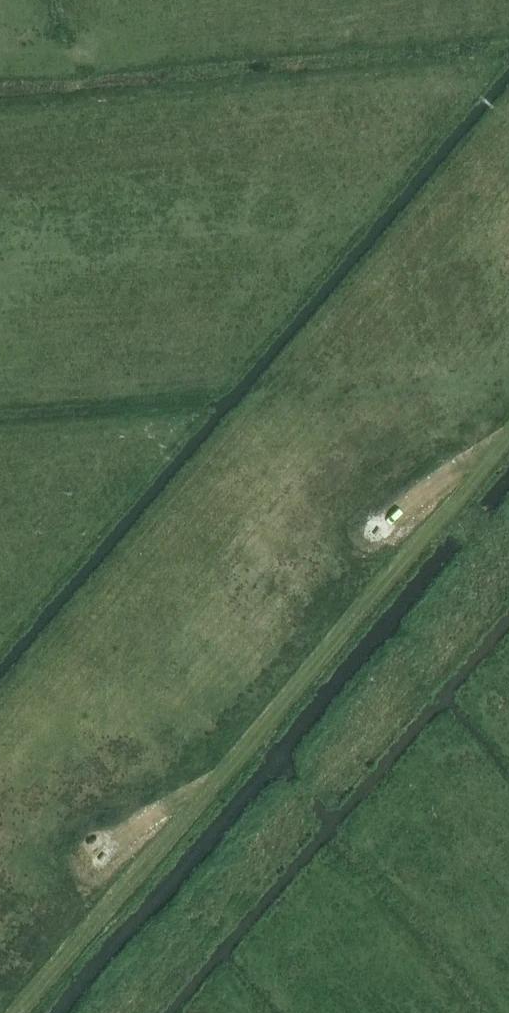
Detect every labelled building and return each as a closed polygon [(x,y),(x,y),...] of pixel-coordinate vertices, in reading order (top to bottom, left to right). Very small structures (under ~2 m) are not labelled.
[(98,838),(89,844),(94,850),(102,844),(98,838)]
